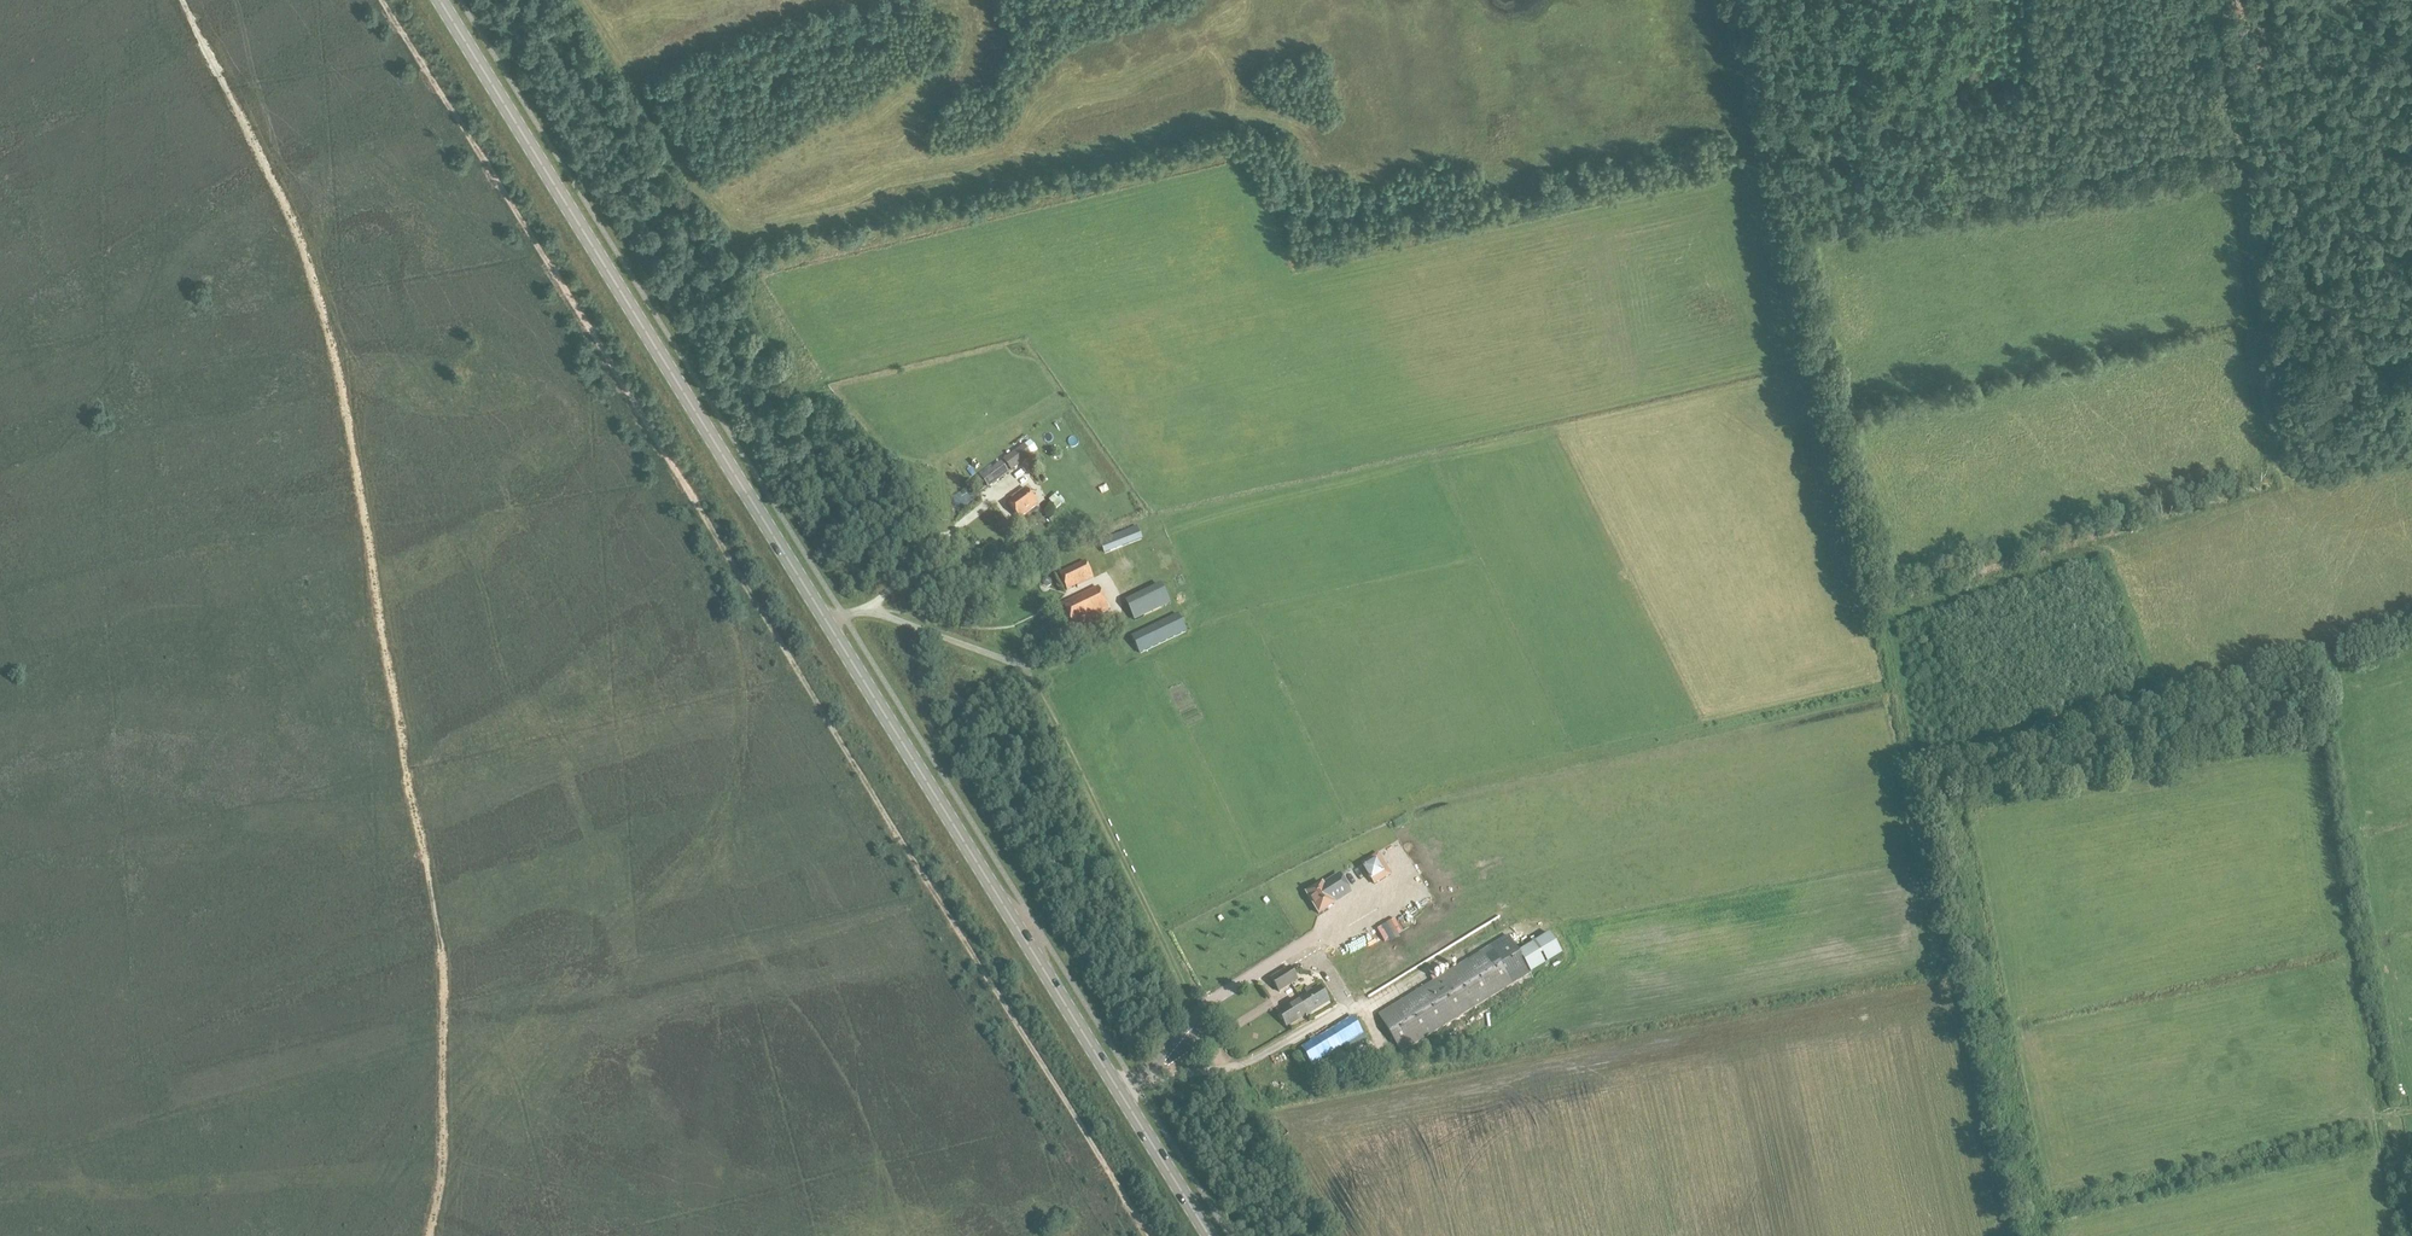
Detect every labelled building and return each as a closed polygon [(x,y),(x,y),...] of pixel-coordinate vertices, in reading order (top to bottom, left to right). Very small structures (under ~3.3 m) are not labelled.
[(1024,445),(1004,459),(1012,470),(1032,456),(1024,445)] [(1000,462),(994,466),(1002,477),(1008,472),(1000,462)] [(1049,497),(1055,494),(1051,485),(1045,487),(1049,497)] [(1013,499),(1008,503),(1019,518),(1038,504),(1025,487),(1012,498),(1013,499)] [(1058,493),(1049,500),(1056,508),(1064,502),(1058,493)] [(1021,525),(1042,513),(1039,508),(1019,520),(1021,525)] [(1129,529),(1117,533),(1122,546),(1134,541),(1142,538),(1137,526),(1129,529)] [(1106,538),(1099,541),(1104,553),(1111,550),(1106,538)] [(1085,562),(1060,574),(1067,589),(1092,578),(1085,562)] [(1070,598),(1096,584),(1093,579),(1067,592),(1070,598)] [(1161,584),(1125,601),(1134,620),(1171,603),(1161,584)] [(1098,586),(1063,603),(1074,626),(1109,609),(1098,586)] [(1133,634),(1142,652),(1187,630),(1179,612),(1133,634)] [(1371,881),(1374,885),(1391,875),(1378,854),(1361,864),(1364,868),(1363,869),(1371,881)] [(1322,884),(1305,894),(1318,915),(1328,909),(1335,905),(1335,904),(1333,902),(1349,892),(1340,877),(1324,887),(1322,884)] [(1509,934),(1378,1014),(1401,1052),(1532,972),(1521,954),(1509,934)] [(1291,966),(1271,978),(1279,991),(1299,979),(1291,966)] [(1271,985),(1261,991),(1268,1004),(1278,998),(1271,985)] [(1320,985),(1278,1011),(1287,1027),(1330,1001),(1320,985)] [(1353,1016),(1302,1048),(1311,1064),(1344,1044),(1349,1053),(1369,1041),(1364,1032),(1363,1032),(1353,1016)]
